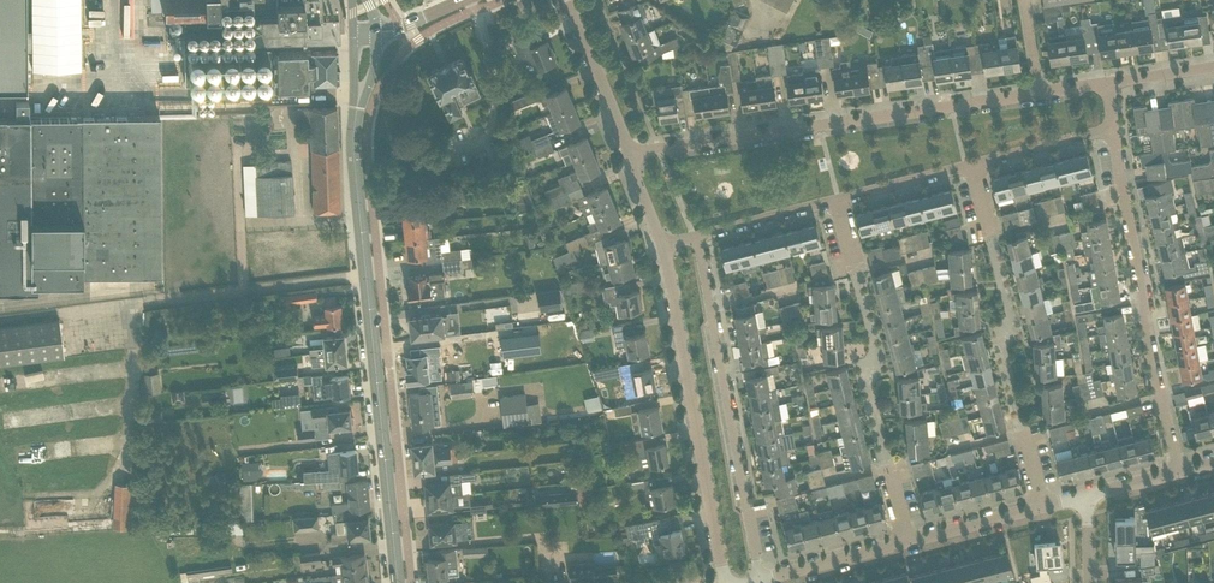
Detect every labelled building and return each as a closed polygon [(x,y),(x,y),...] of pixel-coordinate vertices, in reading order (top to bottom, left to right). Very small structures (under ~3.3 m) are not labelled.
[(26,0),(0,0),(0,87),(27,87),(26,49),(26,29),(26,0)] [(26,29),(26,49),(31,49),(32,69),(81,68),(80,0),(31,0),(31,29),(26,29)] [(163,11),(183,11),(185,83),(271,81),(270,47),(266,47),(266,36),(337,35),(337,13),(339,13),(338,0),(162,0),(163,11)] [(639,2),(637,3),(631,0),(624,0),(623,1),(625,7),(619,10),(624,23),(621,24),(628,39),(647,32),(643,24),(648,22),(639,2)] [(793,0),(776,0),(774,5),(787,11),(793,0)] [(1146,13),(1148,13),(1155,12),(1154,0),(1144,0),(1146,13)] [(1062,11),(1061,7),(1061,3),(1043,6),(1044,13),(1062,11)] [(1071,13),(1070,9),(1070,6),(1061,7),(1062,11),(1063,14),(1071,13)] [(735,9),(724,35),(718,47),(730,51),(731,51),(734,45),(736,46),(744,29),(744,30),(750,16),(735,9)] [(1063,18),(1063,14),(1062,11),(1044,13),(1045,21),(1063,18)] [(1160,38),(1157,18),(1156,12),(1155,12),(1148,13),(1149,18),(1132,20),(1133,29),(1136,50),(1154,47),(1152,39),(1160,38)] [(1185,42),(1183,23),(1181,14),(1157,18),(1160,38),(1168,37),(1169,45),(1185,42)] [(1209,31),(1207,19),(1206,14),(1198,15),(1199,21),(1183,23),(1185,42),(1202,40),(1200,32),(1209,31)] [(1082,31),(1065,34),(1066,39),(1069,60),(1087,57),(1086,49),(1093,48),(1089,23),(1091,23),(1090,18),(1081,19),(1082,31)] [(1091,23),(1089,23),(1093,48),(1100,47),(1101,55),(1119,52),(1116,32),(1114,21),(1098,23),(1097,24),(1097,22),(1091,23)] [(867,28),(864,34),(870,37),(873,31),(867,28)] [(654,29),(647,32),(628,39),(634,55),(644,51),(647,59),(680,46),(676,38),(660,44),(654,29)] [(1136,50),(1133,29),(1116,32),(1119,52),(1136,50)] [(512,32),(503,36),(505,42),(514,38),(512,32)] [(1066,39),(1065,34),(1048,37),(1052,62),(1069,60),(1066,39)] [(534,35),(515,42),(519,54),(521,58),(528,55),(530,60),(533,59),(537,68),(545,65),(556,61),(547,40),(543,41),(538,44),(534,35)] [(1016,35),(1006,36),(1008,47),(1000,48),(1003,70),(1020,67),(1016,35)] [(829,37),(822,38),(824,55),(826,67),(834,66),(829,37)] [(824,55),(822,38),(814,39),(817,56),(824,55)] [(954,77),(951,56),(935,58),(932,43),(924,44),(925,52),(927,60),(929,76),(936,75),(937,79),(954,77)] [(1003,70),(1000,48),(983,50),(982,43),(974,44),(975,51),(978,68),(985,67),(986,72),(1003,70)] [(783,44),(775,45),(777,62),(785,61),(783,44)] [(777,62),(775,45),(768,46),(770,63),(777,62)] [(978,68),(975,51),(967,53),(966,46),(950,48),(951,56),(954,77),(972,74),(971,70),(978,68)] [(338,82),(337,50),(272,52),(273,88),(316,87),(316,82),(338,82)] [(741,80),(736,52),(728,53),(730,64),(733,81),(741,80)] [(927,60),(925,52),(901,55),(905,84),(923,81),(922,77),(929,76),(927,60)] [(905,84),(901,55),(890,56),(891,65),(878,67),(880,83),(887,82),(888,87),(905,84)] [(481,94),(476,83),(477,82),(471,71),(469,72),(462,57),(438,68),(437,67),(432,69),(432,71),(429,72),(451,118),(462,113),(460,107),(465,105),(464,103),(481,94)] [(851,71),(850,64),(849,60),(841,61),(840,63),(840,67),(834,68),(838,94),(854,92),(851,71)] [(880,83),(878,67),(877,61),(867,63),(867,61),(850,64),(851,71),(854,92),(870,89),(869,84),(880,83)] [(733,81),(730,64),(720,65),(718,85),(709,86),(710,91),(713,112),(729,110),(727,94),(734,93),(733,81)] [(823,96),(819,70),(819,67),(802,69),(803,72),(804,78),(807,99),(823,96)] [(804,78),(803,72),(795,73),(787,75),(791,101),(807,99),(804,78)] [(776,103),(772,77),(772,74),(756,76),(756,79),(757,84),(760,106),(776,103)] [(757,84),(756,79),(748,80),(740,81),(744,108),(760,106),(757,84)] [(710,91),(709,86),(700,87),(682,90),(685,112),(696,110),(697,115),(713,112),(710,91)] [(567,87),(556,92),(548,95),(545,87),(511,101),(512,110),(519,107),(541,99),(543,105),(551,103),(554,112),(573,104),(567,87)] [(685,112),(682,90),(682,87),(666,90),(668,97),(658,99),(661,120),(679,117),(678,113),(685,112)] [(186,102),(194,101),(193,91),(185,91),(186,102)] [(1212,144),(1208,114),(1200,115),(1199,107),(1195,108),(1194,98),(1181,100),(1185,127),(1194,126),(1198,129),(1201,146),(1212,144)] [(1185,127),(1181,100),(1168,102),(1169,111),(1166,112),(1167,120),(1160,121),(1164,151),(1168,151),(1176,149),(1173,132),(1176,129),(1185,127)] [(161,275),(159,116),(29,117),(29,102),(15,102),(16,117),(0,117),(0,291),(37,290),(37,285),(82,283),(83,275),(161,275)] [(573,104),(554,112),(547,115),(554,131),(561,128),(561,129),(569,125),(580,121),(573,104)] [(1164,151),(1160,121),(1153,122),(1152,114),(1148,115),(1146,105),(1133,107),(1137,134),(1147,133),(1150,134),(1153,152),(1164,151)] [(340,211),(336,107),(309,108),(310,122),(298,123),(298,131),(310,131),(313,211),(340,211)] [(547,133),(532,140),(535,148),(551,142),(547,133)] [(559,148),(562,155),(563,155),(566,164),(575,160),(593,153),(587,137),(576,142),(569,144),(569,145),(559,148)] [(554,151),(551,142),(535,148),(539,157),(554,151)] [(1210,150),(1211,159),(1208,163),(1191,166),(1190,160),(1192,171),(1193,177),(1213,174),(1213,149),(1210,150)] [(1192,171),(1190,160),(1173,162),(1169,159),(1168,151),(1164,151),(1153,152),(1140,154),(1142,167),(1148,166),(1149,170),(1152,170),(1153,177),(1192,171)] [(581,186),(578,178),(582,176),(589,174),(600,169),(593,153),(575,160),(579,169),(569,173),(572,180),(545,191),(548,200),(581,186)] [(1087,154),(1071,158),(1076,177),(1092,173),(1092,172),(1087,154)] [(1076,177),(1071,158),(1055,162),(1060,182),(1076,177)] [(254,163),(254,164),(243,165),(245,215),(257,214),(293,213),(291,161),(254,163)] [(1060,182),(1055,162),(1039,166),(1044,186),(1060,182)] [(1044,186),(1039,166),(1023,170),(1029,190),(1044,186)] [(1031,197),(1029,190),(1023,170),(1008,174),(1013,194),(1015,201),(1031,197)] [(1013,194),(1008,174),(992,179),(997,198),(1013,194)] [(1212,190),(1209,177),(1193,180),(1196,194),(1212,190)] [(1175,205),(1171,190),(1171,189),(1167,190),(1165,180),(1159,181),(1147,184),(1150,194),(1146,195),(1150,211),(1174,205),(1175,205)] [(481,182),(469,183),(470,191),(468,191),(469,198),(482,197),(481,182)] [(607,186),(596,191),(585,195),(581,186),(548,200),(552,209),(577,198),(581,206),(584,215),(594,211),(614,203),(607,186)] [(952,189),(936,193),(941,212),(957,208),(952,189)] [(543,195),(538,190),(533,194),(537,199),(543,195)] [(1095,190),(1084,193),(1080,194),(1084,208),(1091,206),(1099,204),(1095,190)] [(1184,192),(1187,202),(1193,200),(1191,191),(1184,192)] [(941,212),(936,193),(920,197),(925,216),(941,212)] [(1061,196),(1054,197),(1058,212),(1065,210),(1061,196)] [(925,216),(920,197),(904,201),(909,221),(925,216)] [(1058,212),(1054,197),(1048,199),(1052,214),(1058,212)] [(1052,214),(1048,199),(1041,201),(1045,216),(1052,214)] [(1197,216),(1193,200),(1187,202),(1189,212),(1185,213),(1186,219),(1196,216),(1197,216)] [(909,221),(904,201),(888,205),(893,225),(909,221)] [(1045,216),(1041,201),(1034,203),(1038,217),(1045,216)] [(424,221),(423,212),(433,211),(433,210),(442,209),(441,202),(404,206),(404,205),(403,205),(405,223),(424,221)] [(620,220),(614,203),(594,211),(598,220),(588,224),(591,232),(620,220)] [(893,225),(888,205),(872,209),(878,229),(893,225)] [(1172,222),(1170,214),(1176,213),(1174,205),(1150,211),(1154,226),(1172,222)] [(1033,207),(1017,211),(1019,217),(1004,221),(1006,228),(1017,225),(1036,220),(1033,207)] [(878,229),(872,209),(856,214),(861,233),(878,229)] [(1019,217),(1017,211),(1002,215),(1004,221),(1019,217)] [(1203,226),(1202,218),(1201,215),(1197,216),(1196,216),(1197,222),(1195,222),(1196,226),(1194,226),(1189,231),(1190,234),(1198,232),(1204,230),(1203,226)] [(945,229),(960,225),(961,225),(959,217),(943,221),(945,229)] [(1106,218),(1094,221),(1088,222),(1089,230),(1081,231),(1083,239),(1109,234),(1106,218)] [(1178,220),(1172,222),(1154,226),(1158,242),(1182,236),(1178,220)] [(427,221),(424,221),(405,223),(406,240),(426,238),(425,229),(427,228),(427,221)] [(817,224),(800,228),(805,247),(822,243),(817,224)] [(1210,225),(1203,226),(1204,230),(1205,235),(1213,233),(1213,224),(1210,225)] [(962,232),(960,225),(945,229),(947,236),(962,232)] [(805,247),(800,228),(785,232),(790,252),(805,247)] [(926,230),(919,232),(923,247),(930,245),(926,230)] [(1031,251),(1027,235),(1031,234),(1030,230),(1013,234),(1014,238),(1007,240),(1012,256),(1031,251)] [(1206,240),(1205,235),(1204,230),(1198,232),(1200,241),(1206,240)] [(1076,246),(1072,231),(1065,232),(1070,248),(1074,247),(1076,246)] [(527,233),(528,246),(535,245),(534,232),(527,233)] [(790,252),(785,232),(769,236),(774,256),(790,252)] [(923,247),(919,232),(912,234),(916,249),(923,247)] [(963,239),(962,232),(947,236),(949,243),(963,239)] [(1070,248),(1065,232),(1059,234),(1063,250),(1068,248),(1070,248)] [(1205,235),(1206,240),(1207,243),(1213,241),(1213,233),(1205,235)] [(589,243),(585,234),(566,242),(569,251),(573,249),(589,243)] [(916,249),(912,234),(906,236),(910,251),(916,249)] [(1063,250),(1059,234),(1052,236),(1056,252),(1062,250),(1063,250)] [(1112,250),(1109,234),(1091,238),(1092,246),(1084,247),(1085,255),(1093,253),(1112,250)] [(445,243),(445,236),(436,237),(426,238),(406,240),(408,258),(409,258),(409,257),(428,255),(440,251),(439,243),(445,243)] [(774,256),(769,236),(753,240),(758,260),(774,256)] [(910,251),(906,236),(896,238),(898,245),(901,253),(910,251)] [(1056,252),(1052,236),(1045,238),(1049,253),(1056,252)] [(1180,253),(1185,251),(1186,251),(1182,236),(1158,242),(1162,257),(1180,253)] [(601,246),(596,247),(600,263),(609,261),(630,256),(626,240),(615,242),(614,238),(600,241),(601,246)] [(758,260),(753,240),(737,245),(742,264),(758,260)] [(742,264),(737,245),(721,249),(726,268),(742,264)] [(901,255),(901,253),(898,245),(883,249),(884,253),(869,256),(870,263),(882,260),(901,255)] [(884,253),(883,249),(882,246),(867,250),(869,256),(884,253)] [(1075,256),(1074,247),(1070,248),(1068,248),(1063,250),(1064,258),(1066,258),(1070,257),(1075,256)] [(1185,251),(1180,253),(1162,257),(1165,273),(1180,269),(1182,277),(1210,271),(1206,257),(1203,247),(1197,248),(1200,260),(1192,262),(1193,266),(1189,267),(1185,251)] [(462,258),(461,248),(440,251),(441,261),(443,261),(462,258)] [(573,249),(569,251),(553,257),(557,266),(576,258),(573,249)] [(969,249),(957,250),(948,250),(950,267),(971,266),(969,249)] [(1114,265),(1112,250),(1093,253),(1095,263),(1090,264),(1092,270),(1096,269),(1114,265)] [(1035,267),(1031,251),(1012,256),(1016,272),(1035,267)] [(634,272),(630,256),(609,261),(612,271),(605,272),(606,279),(634,272)] [(464,271),(463,269),(479,266),(478,257),(472,258),(472,257),(462,259),(462,258),(443,261),(444,272),(410,275),(411,287),(408,287),(409,298),(432,295),(431,281),(445,279),(444,273),(464,271)] [(825,261),(813,264),(810,264),(812,271),(826,267),(825,261)] [(1067,264),(1069,274),(1075,272),(1073,263),(1067,264)] [(791,265),(784,267),(788,282),(795,280),(791,265)] [(939,280),(935,265),(928,267),(932,282),(939,280)] [(1117,281),(1114,265),(1096,269),(1099,284),(1117,281)] [(950,267),(936,268),(936,269),(938,279),(951,278),(951,284),(960,284),(972,283),(971,266),(950,267)] [(788,282),(784,267),(777,269),(781,284),(788,282)] [(828,274),(826,267),(812,271),(813,278),(828,274)] [(932,282),(928,267),(921,269),(925,284),(932,282)] [(1041,276),(1037,276),(1035,267),(1016,272),(1020,288),(1039,283),(1043,282),(1041,276)] [(1057,268),(1058,278),(1065,276),(1064,267),(1057,268)] [(781,284),(777,269),(770,271),(774,286),(781,284)] [(925,284),(921,269),(915,271),(919,286),(925,284)] [(896,286),(892,270),(872,275),(876,291),(896,286)] [(774,286),(770,271),(764,272),(768,287),(774,286)] [(919,286),(915,271),(908,272),(912,287),(919,286)] [(1075,272),(1069,274),(1070,284),(1077,282),(1081,282),(1080,276),(1076,277),(1075,272)] [(1067,286),(1065,276),(1058,278),(1060,287),(1067,286)] [(566,294),(587,290),(585,280),(564,284),(566,294)] [(746,281),(743,282),(732,285),(735,298),(750,294),(746,281)] [(1120,297),(1117,281),(1099,284),(1090,286),(1093,301),(1102,300),(1102,301),(1120,297)] [(624,283),(612,285),(607,286),(602,287),(605,302),(610,301),(611,306),(616,305),(619,317),(629,315),(628,310),(641,308),(638,290),(623,293),(621,284),(624,284),(624,283)] [(1043,299),(1039,283),(1020,288),(1024,304),(1043,299)] [(1185,283),(1178,284),(1166,286),(1169,302),(1188,298),(1185,283)] [(1213,294),(1212,283),(1204,284),(1206,295),(1213,294)] [(834,284),(822,285),(808,286),(809,293),(814,293),(815,302),(836,301),(834,284)] [(900,302),(896,286),(876,291),(880,307),(900,302)] [(562,307),(560,288),(537,291),(540,310),(562,307)] [(1078,288),(1071,290),(1074,304),(1080,303),(1078,288)] [(302,293),(283,296),(284,304),(303,301),(318,299),(317,291),(302,293)] [(979,308),(978,291),(966,292),(957,292),(952,293),(953,298),(957,298),(958,309),(979,308)] [(1213,294),(1206,295),(1208,306),(1213,305),(1213,297),(1213,294)] [(336,296),(325,297),(327,312),(313,314),(314,326),(331,324),(331,325),(343,324),(341,304),(336,305),(336,296)] [(1190,314),(1188,298),(1169,302),(1171,317),(1190,314)] [(1047,315),(1043,299),(1024,304),(1028,320),(1047,315)] [(1062,300),(1064,310),(1071,309),(1070,299),(1062,300)] [(931,302),(933,311),(940,310),(938,300),(931,302)] [(804,316),(800,301),(793,303),(797,318),(804,316)] [(837,318),(836,301),(815,302),(816,312),(810,313),(810,320),(837,318)] [(1074,304),(1075,311),(1093,308),(1092,301),(1080,303),(1074,304)] [(904,318),(900,302),(880,307),(885,323),(904,318)] [(797,318),(793,303),(786,305),(790,320),(797,318)] [(920,304),(922,313),(929,312),(927,303),(920,304)] [(758,327),(755,312),(754,304),(737,307),(738,315),(735,316),(738,331),(758,327)] [(790,320),(786,305),(779,307),(783,321),(790,320)] [(980,324),(979,308),(958,309),(959,325),(954,326),(955,335),(975,329),(975,325),(980,324)] [(1073,318),(1071,309),(1064,310),(1066,319),(1073,318)] [(942,319),(940,310),(933,311),(935,321),(942,319)] [(931,321),(929,312),(922,313),(924,323),(931,321)] [(1092,312),(1076,315),(1077,322),(1084,321),(1093,319),(1092,312)] [(1123,312),(1111,314),(1104,315),(1106,324),(1097,326),(1098,333),(1107,332),(1107,331),(1126,328),(1123,312)] [(410,320),(408,320),(409,329),(411,328),(412,338),(414,338),(424,337),(424,338),(442,336),(442,334),(443,334),(445,334),(444,326),(449,326),(447,315),(442,316),(442,313),(441,313),(441,314),(411,317),(410,317),(410,320)] [(1193,329),(1190,314),(1171,317),(1174,333),(1193,329)] [(1052,331),(1047,315),(1028,320),(1032,336),(1052,331)] [(908,334),(904,318),(885,323),(889,339),(908,334)] [(0,327),(0,365),(64,357),(59,320),(0,327)] [(792,326),(791,321),(790,320),(783,321),(783,323),(780,323),(780,328),(790,326),(792,326)] [(632,321),(620,323),(612,324),(616,347),(628,345),(630,355),(649,352),(646,332),(630,335),(628,322),(632,322),(632,321)] [(766,332),(765,326),(758,327),(738,331),(741,346),(761,342),(759,333),(766,332)] [(842,326),(830,327),(817,328),(817,335),(822,335),(823,344),(844,343),(842,326)] [(1128,344),(1126,328),(1107,331),(1107,332),(1098,333),(1101,349),(1110,347),(1128,344)] [(1196,345),(1193,329),(1174,333),(1177,348),(1196,345)] [(986,348),(981,331),(962,337),(966,353),(986,348)] [(1038,337),(1038,342),(1033,343),(1035,360),(1055,358),(1055,348),(1062,348),(1060,332),(1038,337)] [(539,333),(501,337),(503,357),(542,352),(539,333)] [(912,350),(908,334),(889,339),(893,355),(912,350)] [(927,336),(929,345),(936,344),(934,334),(927,336)] [(346,349),(344,335),(324,337),(325,343),(310,344),(311,353),(346,349)] [(796,337),(798,347),(805,345),(803,336),(796,337)] [(767,341),(761,342),(741,346),(743,361),(753,359),(754,367),(769,364),(768,356),(770,356),(767,341)] [(1089,351),(1087,341),(1081,342),(1083,352),(1089,351)] [(219,352),(219,343),(204,345),(205,353),(219,352)] [(845,359),(844,343),(823,344),(824,361),(845,359)] [(938,353),(936,344),(929,345),(931,355),(938,353)] [(1131,359),(1128,344),(1110,347),(1113,363),(1131,359)] [(442,353),(441,345),(410,349),(411,356),(407,357),(409,371),(407,371),(408,382),(430,379),(427,355),(442,353)] [(807,355),(805,345),(798,347),(800,356),(807,355)] [(1199,360),(1196,345),(1177,348),(1180,364),(1199,360)] [(293,346),(277,348),(278,357),(294,355),(293,346)] [(941,349),(942,358),(949,357),(948,348),(941,349)] [(990,364),(986,348),(966,353),(962,354),(966,370),(970,369),(990,364)] [(347,363),(346,349),(311,353),(311,361),(327,359),(327,365),(347,363)] [(916,366),(912,350),(893,355),(897,371),(916,366)] [(1072,352),(1073,361),(1080,360),(1079,351),(1072,352)] [(1091,360),(1089,351),(1083,352),(1084,362),(1091,360)] [(951,366),(949,357),(942,358),(944,368),(951,366)] [(1057,375),(1055,358),(1035,360),(1036,377),(1057,375)] [(1134,375),(1131,359),(1113,363),(1114,372),(1110,373),(1111,379),(1116,378),(1134,375)] [(1082,370),(1080,360),(1073,361),(1075,371),(1076,371),(1077,373),(1083,373),(1082,370)] [(1201,376),(1199,360),(1180,364),(1182,379),(1201,376)] [(639,361),(628,363),(621,364),(624,381),(635,379),(637,391),(644,389),(655,387),(652,368),(637,371),(635,362),(639,362),(639,361)] [(994,379),(990,364),(970,369),(975,384),(994,379)] [(769,389),(766,373),(779,371),(778,365),(770,366),(766,367),(755,369),(756,376),(746,378),(749,393),(769,389)] [(297,366),(273,369),(274,379),(298,376),(297,366)] [(606,367),(592,369),(596,380),(608,378),(606,367)] [(846,367),(835,370),(827,372),(831,388),(850,383),(846,367)] [(1097,396),(1093,380),(1091,371),(1085,373),(1084,373),(1086,382),(1090,398),(1097,396)] [(162,392),(159,373),(145,375),(143,395),(162,392)] [(349,376),(348,375),(332,377),(332,373),(312,375),(313,383),(323,382),(324,397),(334,396),(350,395),(349,384),(351,383),(351,377),(349,376)] [(1090,398),(1086,382),(1084,373),(1083,373),(1077,373),(1079,384),(1083,399),(1090,398)] [(4,391),(37,386),(35,374),(3,378),(4,391)] [(1137,391),(1134,375),(1116,378),(1118,394),(1137,391)] [(919,376),(910,377),(898,378),(899,395),(920,393),(919,376)] [(475,380),(478,393),(491,390),(488,377),(475,380)] [(1100,378),(1093,380),(1097,396),(1104,394),(1100,378)] [(947,381),(949,390),(956,389),(954,379),(947,381)] [(998,395),(994,379),(975,384),(979,400),(998,395)] [(474,395),(472,381),(450,384),(452,398),(474,395)] [(936,383),(938,392),(945,391),(943,382),(936,383)] [(805,384),(807,394),(814,392),(812,383),(805,384)] [(854,398),(850,383),(831,388),(835,403),(854,398)] [(1062,383),(1053,384),(1041,385),(1043,401),(1064,400),(1062,383)] [(1083,399),(1079,384),(1073,386),(1077,401),(1083,399)] [(420,393),(410,394),(413,428),(434,425),(434,424),(441,424),(438,393),(437,385),(426,386),(420,387),(420,393)] [(1205,401),(1203,393),(1201,386),(1185,390),(1189,405),(1205,401)] [(230,403),(242,403),(242,388),(230,389),(230,403)] [(779,403),(776,388),(769,389),(749,393),(752,408),(772,404),(779,403)] [(958,398),(957,393),(956,389),(949,390),(951,400),(958,398)] [(181,399),(181,391),(172,391),(172,400),(181,399)] [(947,400),(945,391),(938,392),(940,402),(947,400)] [(816,402),(814,392),(807,394),(809,403),(816,402)] [(927,402),(921,402),(920,393),(899,395),(901,412),(927,410),(927,402)] [(526,394),(501,397),(504,426),(529,423),(526,394)] [(1002,411),(998,395),(979,400),(983,416),(1002,411)] [(289,407),(288,397),(272,399),(273,409),(289,407)] [(859,414),(854,398),(835,403),(839,419),(859,414)] [(1064,410),(1064,400),(1043,401),(1044,419),(1065,417),(1068,416),(1068,409),(1064,410)] [(782,418),(779,403),(772,404),(752,408),(755,423),(781,418),(782,418)] [(632,412),(631,404),(614,407),(616,415),(632,412)] [(1128,415),(1143,411),(1142,404),(1126,408),(1128,415)] [(326,407),(312,408),(313,420),(319,419),(320,429),(330,428),(340,427),(352,426),(352,423),(353,423),(353,417),(351,417),(351,414),(350,409),(348,409),(338,410),(338,406),(326,407)] [(659,406),(647,408),(639,410),(643,431),(663,428),(659,406)] [(964,432),(960,417),(957,418),(955,412),(958,411),(957,407),(951,408),(953,418),(957,433),(964,432)] [(1006,427),(1002,411),(983,416),(987,432),(1006,427)] [(1145,418),(1143,411),(1128,415),(1130,422),(1145,418)] [(863,430),(859,414),(839,419),(843,435),(863,430)] [(1213,432),(1208,414),(1192,418),(1195,428),(1197,436),(1213,432)] [(812,416),(814,426),(821,424),(819,415),(812,416)] [(967,415),(960,417),(964,432),(970,430),(967,415)] [(1106,430),(1102,415),(1095,416),(1099,432),(1106,430)] [(1099,432),(1095,416),(1088,418),(1092,434),(1099,432)] [(784,434),(781,418),(755,423),(757,438),(777,435),(784,434)] [(927,418),(918,419),(906,420),(908,437),(928,435),(927,418)] [(957,433),(953,418),(946,420),(950,435),(957,433)] [(227,420),(228,430),(243,429),(242,419),(227,420)] [(950,435),(946,420),(939,422),(943,437),(950,435)] [(1073,422),(1065,424),(1066,431),(1075,429),(1073,422)] [(823,434),(821,424),(814,426),(816,435),(823,434)] [(1066,431),(1065,424),(1049,429),(1051,435),(1066,431)] [(1195,428),(1181,432),(1183,439),(1197,436),(1195,428)] [(314,430),(298,431),(299,440),(315,439),(314,430)] [(867,446),(863,430),(843,435),(846,444),(840,446),(842,453),(867,446)] [(1068,438),(1066,431),(1051,435),(1052,442),(1068,438)] [(785,433),(784,434),(777,435),(757,438),(760,453),(780,450),(780,449),(787,448),(785,433)] [(930,452),(928,435),(908,437),(909,454),(930,452)] [(1139,458),(1134,440),(1133,435),(1117,439),(1119,444),(1124,462),(1139,458)] [(1155,454),(1152,445),(1150,436),(1134,440),(1139,458),(1155,454)] [(650,438),(650,437),(634,440),(637,457),(640,456),(641,467),(669,462),(665,443),(650,446),(648,438),(650,438)] [(995,449),(1010,446),(1008,439),(996,442),(993,443),(985,445),(986,452),(995,449)] [(1124,462),(1119,444),(1111,446),(1109,439),(1102,441),(1103,448),(1108,466),(1124,462)] [(457,454),(457,446),(433,449),(432,442),(412,445),(414,458),(457,454)] [(481,444),(468,446),(469,453),(483,451),(481,444)] [(871,462),(867,446),(842,453),(846,469),(871,462)] [(1011,452),(1010,446),(995,449),(996,456),(1011,452)] [(1093,470),(1088,452),(1080,454),(1077,446),(1071,448),(1073,456),(1077,474),(1093,470)] [(790,463),(787,448),(780,450),(760,453),(763,468),(783,465),(790,463)] [(974,455),(972,448),(961,451),(963,458),(974,455)] [(1108,466),(1103,448),(1088,452),(1093,470),(1108,466)] [(831,449),(824,451),(828,466),(835,464),(831,449)] [(330,470),(315,471),(315,480),(340,479),(340,471),(342,471),(346,470),(358,469),(356,450),(344,451),(329,453),(330,470)] [(828,466),(824,451),(817,452),(818,454),(819,458),(820,463),(821,467),(828,466)] [(963,458),(961,451),(950,454),(952,461),(963,458)] [(435,471),(434,464),(458,462),(457,454),(414,458),(415,473),(435,471)] [(1077,474),(1073,456),(1057,460),(1062,478),(1077,474)] [(930,459),(923,461),(911,464),(913,471),(931,466),(930,459)] [(246,461),(247,479),(265,479),(264,460),(246,461)] [(797,491),(794,477),(785,479),(783,465),(763,468),(765,483),(774,482),(776,494),(797,491)] [(933,473),(931,466),(913,471),(915,477),(933,473)] [(825,484),(821,468),(806,472),(810,488),(825,484)] [(1017,468),(1005,471),(1001,472),(1006,493),(1022,489),(1017,468)] [(461,493),(460,481),(476,479),(475,472),(459,473),(449,474),(449,481),(427,483),(427,488),(424,488),(425,497),(460,493),(461,493)] [(1006,493),(1001,472),(985,476),(990,497),(1006,493)] [(859,484),(874,481),(873,474),(842,482),(844,488),(845,491),(860,488),(859,484)] [(990,497),(985,476),(969,480),(974,501),(990,497)] [(676,502),(673,484),(663,485),(662,477),(644,480),(648,506),(676,502)] [(974,501),(969,480),(960,483),(959,477),(952,478),(953,485),(959,505),(974,501)] [(315,480),(301,481),(302,488),(302,489),(317,488),(317,490),(341,488),(340,479),(315,480)] [(959,505),(953,485),(945,487),(943,479),(935,481),(937,489),(943,509),(959,505)] [(371,508),(368,480),(347,482),(349,502),(331,504),(332,512),(371,508)] [(876,487),(874,481),(859,484),(860,488),(861,491),(864,490),(876,487)] [(837,490),(844,488),(842,482),(826,486),(828,493),(837,490)] [(113,527),(134,528),(136,484),(116,483),(113,527)] [(828,493),(826,486),(815,489),(817,496),(828,493)] [(943,509),(937,489),(921,493),(926,513),(943,509)] [(576,492),(539,495),(540,506),(577,502),(576,492)] [(461,506),(460,493),(425,497),(426,505),(429,505),(429,510),(461,506)] [(1209,493),(1197,496),(1202,518),(1210,516),(1213,515),(1213,511),(1209,493)] [(796,501),(794,494),(776,499),(778,506),(796,501)] [(1202,518),(1197,496),(1184,500),(1190,521),(1196,519),(1202,518)] [(882,503),(872,506),(870,497),(863,499),(865,507),(871,528),(887,523),(882,503)] [(1190,521),(1184,500),(1172,503),(1177,524),(1185,522),(1190,521)] [(779,513),(798,507),(796,501),(778,506),(779,513)] [(871,528),(865,507),(856,510),(854,502),(848,503),(850,511),(855,532),(871,528)] [(1177,524),(1172,503),(1159,506),(1165,528),(1173,526),(1177,524)] [(487,511),(486,504),(470,505),(471,513),(487,511)] [(1165,528),(1159,506),(1146,510),(1151,531),(1159,529),(1165,528)] [(823,540),(818,520),(811,522),(808,510),(799,512),(802,524),(807,544),(823,540)] [(362,519),(361,511),(336,514),(336,522),(341,522),(342,533),(332,534),(333,542),(361,539),(360,536),(370,535),(368,518),(362,519)] [(855,532),(850,511),(834,516),(839,536),(855,532)] [(320,528),(319,515),(305,517),(306,529),(320,528)] [(839,536),(834,516),(818,520),(823,540),(839,536)] [(1115,542),(1114,542),(1114,546),(1117,546),(1117,560),(1135,559),(1136,559),(1136,556),(1135,552),(1154,552),(1154,545),(1135,545),(1135,516),(1130,517),(1129,517),(1116,517),(1116,537),(1116,542),(1115,542)] [(651,520),(636,523),(638,537),(653,535),(655,544),(662,542),(664,552),(665,552),(678,550),(684,549),(681,530),(668,532),(668,531),(670,524),(669,517),(657,519),(651,520)] [(807,544),(802,524),(794,526),(792,520),(782,522),(784,532),(787,531),(791,549),(807,544)] [(463,532),(462,521),(428,524),(429,535),(432,534),(433,542),(462,539),(461,532),(463,532)] [(228,523),(218,524),(219,534),(229,534),(228,523)] [(627,524),(625,525),(627,530),(628,535),(628,536),(629,539),(638,537),(636,523),(627,524)] [(203,534),(215,533),(215,526),(212,526),(212,525),(202,525),(202,527),(199,527),(199,533),(203,533),(203,534)] [(1030,576),(1032,582),(1052,582),(1049,571),(1047,572),(1047,566),(1063,564),(1061,547),(1059,547),(1058,547),(1058,541),(1055,541),(1035,543),(1035,545),(1037,564),(1037,566),(1039,566),(1040,574),(1030,576)] [(437,558),(428,559),(430,578),(442,577),(458,575),(456,548),(448,549),(436,550),(437,558)] [(1013,572),(1008,551),(995,554),(1000,575),(1005,574),(1013,572)] [(320,552),(301,555),(302,564),(321,562),(320,552)] [(367,570),(365,553),(333,558),(334,565),(337,565),(338,573),(367,570)] [(1000,575),(995,554),(981,558),(986,579),(993,577),(1000,575)] [(986,579),(981,558),(967,562),(972,582),(977,581),(986,579)] [(594,562),(569,564),(570,582),(595,581),(595,577),(617,575),(617,565),(594,567),(594,562)] [(967,562),(953,565),(958,582),(971,582),(972,582),(967,562)] [(232,565),(181,573),(182,582),(188,582),(188,578),(233,572),(232,565)] [(953,565),(939,569),(943,582),(958,582),(953,565)] [(1155,565),(1141,567),(1142,574),(1156,572),(1155,565)] [(939,569),(925,572),(928,582),(943,582),(939,569)] [(367,570),(338,573),(331,575),(332,582),(368,582),(367,570)] [(908,572),(895,575),(897,582),(910,582),(908,572)] [(925,572),(912,576),(914,582),(928,582),(925,572)]
